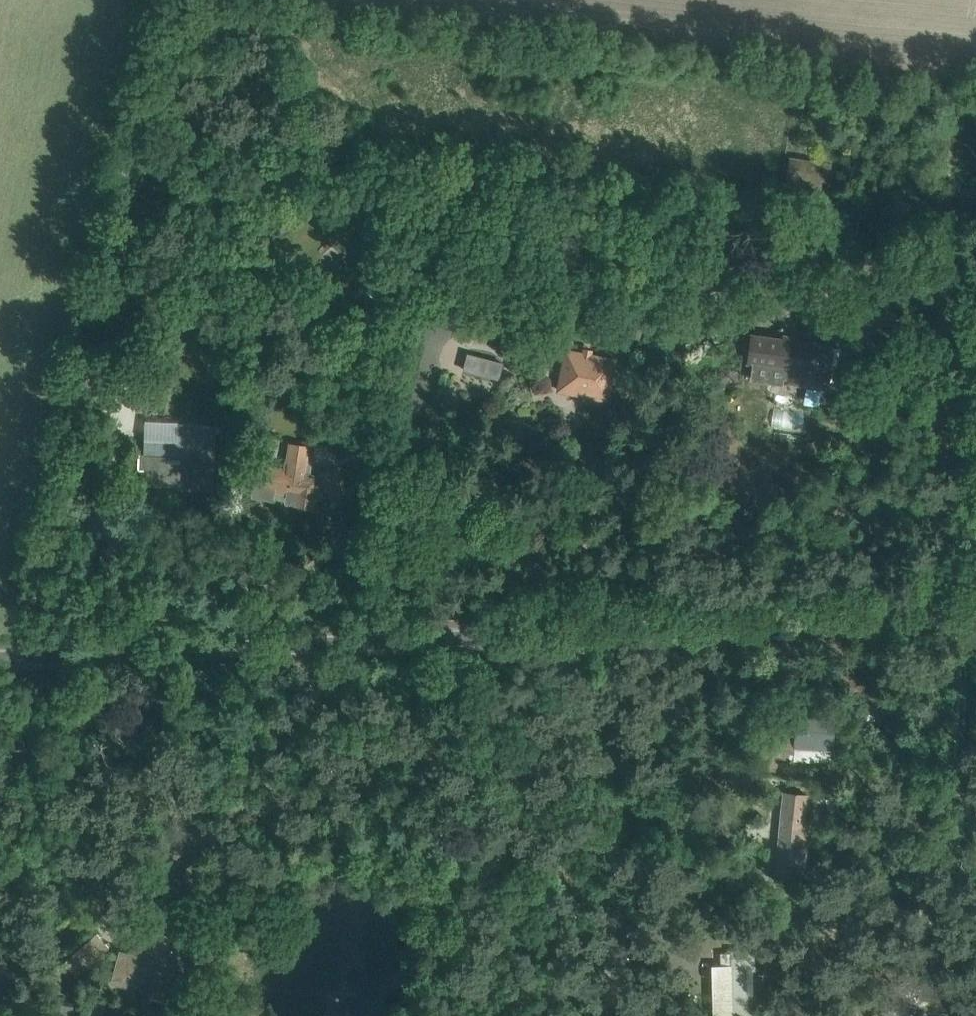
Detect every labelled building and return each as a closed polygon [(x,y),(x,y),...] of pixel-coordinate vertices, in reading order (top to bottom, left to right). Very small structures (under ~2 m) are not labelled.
[(830,181),(831,162),(792,158),(789,189),(822,192),(823,181),(830,181)] [(330,315),(331,308),(318,306),(317,313),(330,315)] [(789,367),(787,380),(787,381),(827,386),(832,346),(750,335),(747,362),(753,363),(789,367)] [(607,398),(615,360),(567,351),(562,379),(577,382),(576,386),(581,393),(583,393),(607,398)] [(470,354),(461,377),(495,389),(503,366),(470,354)] [(143,453),(139,453),(138,469),(144,469),(143,483),(159,484),(191,485),(191,488),(212,489),(213,469),(214,441),(165,440),(143,439),(143,453)] [(305,474),(309,446),(291,443),(288,461),(291,462),(290,471),(264,467),(262,482),(256,481),(253,496),(272,499),(273,492),(289,495),(288,499),(296,500),(296,505),(314,508),(315,498),(317,498),(331,495),(346,490),(339,467),(323,472),(324,474),(318,476),(305,474)] [(753,720),(757,697),(748,696),(745,718),(753,720)] [(798,710),(796,739),(765,736),(763,759),(796,761),(797,746),(833,749),(836,713),(798,710)] [(806,878),(812,817),(807,817),(809,792),(784,790),(775,875),(806,878)] [(18,921),(3,904),(0,907),(0,917),(10,928),(18,921)] [(182,964),(191,931),(143,919),(134,953),(121,949),(111,983),(128,988),(131,976),(153,982),(149,998),(172,1003),(181,968),(183,969),(184,964),(182,964)] [(75,977),(97,959),(109,950),(96,934),(62,961),(75,977)] [(716,1015),(755,1015),(754,951),(732,951),(732,983),(715,983),(716,1015)] [(61,988),(64,978),(59,977),(62,967),(47,964),(31,960),(29,969),(35,982),(61,988)] [(0,988),(0,1012),(22,1015),(70,1015),(73,1002),(22,992),(0,988)]
